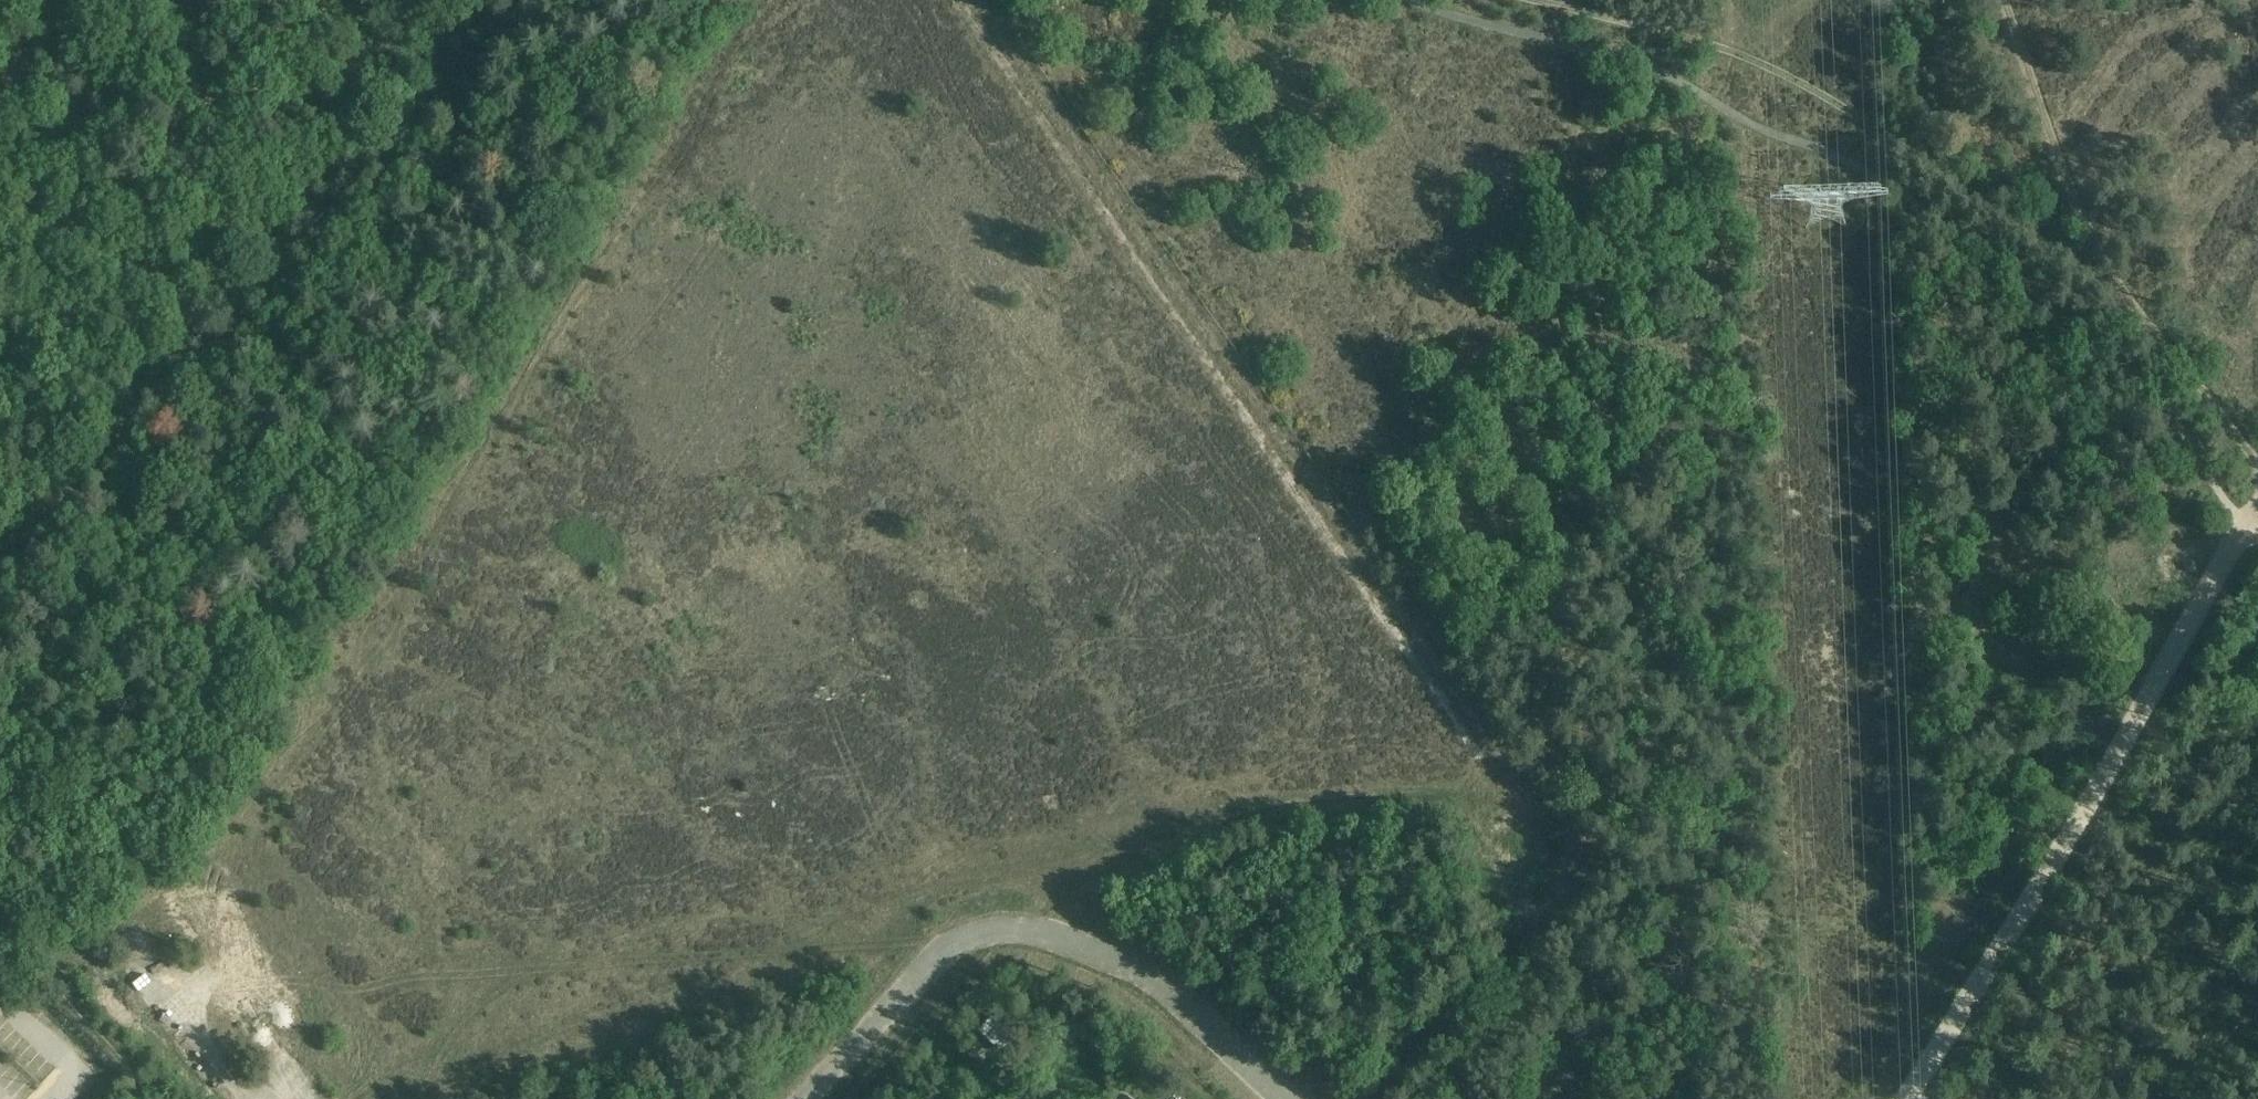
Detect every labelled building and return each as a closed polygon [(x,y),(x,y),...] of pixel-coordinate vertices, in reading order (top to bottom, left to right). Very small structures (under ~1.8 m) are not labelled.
[(270,1032),(306,1007),(209,870),(174,894),(270,1032)] [(992,1016),(977,1031),(1000,1053),(1015,1038),(992,1016)]
